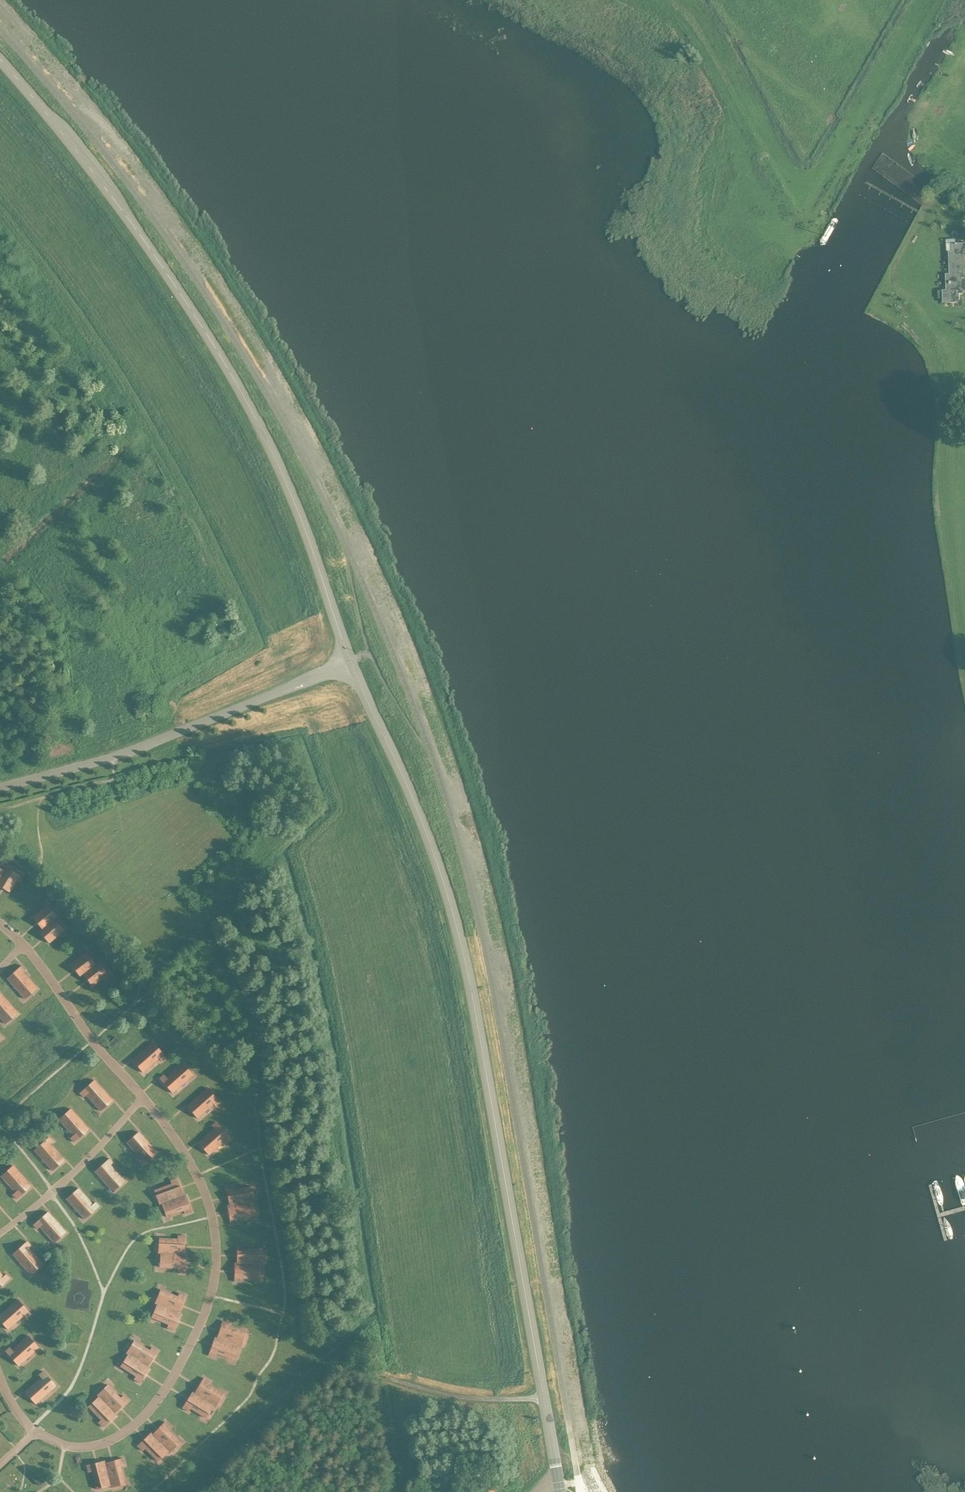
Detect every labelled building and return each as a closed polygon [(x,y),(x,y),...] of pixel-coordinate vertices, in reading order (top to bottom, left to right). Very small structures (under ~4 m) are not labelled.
[(964,262),(964,254),(964,243),(952,243),(952,251),(948,251),(949,262),(964,262)] [(949,262),(949,274),(945,274),(946,282),(961,281),(961,277),(964,276),(964,271),(964,262),(949,262)] [(961,281),(946,282),(946,290),(942,290),(942,302),(958,301),(958,293),(962,293),(961,281)] [(8,891),(9,892),(18,876),(19,875),(18,875),(6,868),(6,867),(0,877),(0,886),(8,891)] [(38,931),(39,932),(57,916),(56,916),(47,906),(47,905),(32,918),(33,918),(42,928),(38,931)] [(57,916),(39,932),(39,931),(49,942),(48,942),(49,943),(49,942),(64,930),(63,929),(63,930),(53,919),(57,916)] [(79,976),(98,962),(94,964),(86,953),(86,952),(70,964),(71,965),(71,964),(80,976),(79,976)] [(98,962),(79,976),(80,976),(83,974),(92,985),(91,985),(92,986),(107,974),(107,973),(106,974),(98,962)] [(21,966),(22,966),(21,965),(7,978),(7,979),(8,978),(25,998),(24,998),(25,999),(37,988),(36,988),(22,973),(25,970),(25,969),(24,970),(22,972),(18,968),(21,966)] [(6,1022),(5,1023),(17,1013),(17,1012),(16,1013),(0,995),(0,1016),(6,1022)] [(110,1049),(119,1041),(115,1037),(106,1045),(110,1049)] [(161,1061),(162,1060),(161,1060),(158,1057),(162,1053),(165,1056),(165,1057),(166,1057),(153,1042),(152,1042),(153,1043),(133,1061),(132,1060),(142,1072),(143,1072),(142,1071),(158,1057),(161,1061)] [(160,1078),(159,1078),(172,1093),(172,1092),(192,1074),(192,1075),(193,1075),(182,1063),(182,1064),(166,1078),(163,1074),(163,1075),(164,1075),(166,1078),(162,1082),(160,1079),(160,1078)] [(79,1093),(80,1093),(80,1092),(83,1090),(86,1094),(84,1097),(83,1096),(83,1097),(87,1094),(101,1110),(100,1110),(100,1111),(112,1100),(111,1100),(94,1081),(94,1080),(79,1093)] [(215,1106),(216,1106),(216,1105),(215,1106),(213,1103),(217,1099),(219,1102),(219,1103),(220,1102),(207,1088),(206,1088),(207,1089),(187,1106),(186,1106),(197,1118),(197,1117),(213,1103),(215,1106)] [(73,1142),(74,1142),(89,1129),(88,1129),(87,1129),(70,1109),(71,1109),(70,1108),(58,1119),(59,1119),(73,1135),(70,1138),(71,1138),(71,1137),(73,1135),(77,1139),(74,1141),(73,1142)] [(212,1126),(212,1125),(211,1126),(214,1129),(199,1143),(198,1142),(198,1143),(208,1155),(209,1154),(208,1154),(228,1136),(228,1137),(229,1136),(216,1122),(215,1122),(216,1123),(216,1122),(219,1125),(215,1129),(212,1126)] [(138,1161),(139,1161),(139,1160),(142,1158),(145,1162),(142,1164),(142,1165),(157,1152),(156,1151),(155,1152),(138,1132),(139,1132),(138,1131),(126,1142),(127,1142),(141,1158),(138,1161)] [(48,1138),(49,1137),(48,1137),(34,1150),(35,1150),(52,1169),(52,1170),(64,1160),(64,1159),(63,1160),(49,1144),(52,1141),(51,1141),(52,1141),(49,1144),(45,1140),(48,1137),(48,1138)] [(109,1159),(109,1158),(94,1171),(95,1171),(113,1190),(112,1191),(113,1191),(125,1181),(124,1180),(124,1181),(110,1165),(113,1162),(112,1162),(112,1163),(109,1165),(106,1161),(109,1158),(109,1159)] [(12,1194),(13,1195),(13,1194),(16,1192),(19,1196),(17,1198),(16,1198),(16,1199),(31,1186),(30,1185),(30,1186),(12,1166),(13,1166),(13,1165),(1,1176),(2,1176),(16,1191),(12,1194)] [(159,1204),(185,1194),(182,1195),(178,1182),(177,1178),(176,1178),(178,1181),(172,1184),(170,1180),(171,1184),(154,1190),(154,1191),(155,1190),(157,1198),(159,1197),(161,1203),(159,1203),(159,1204)] [(227,1205),(254,1201),(254,1200),(252,1201),(251,1195),(253,1194),(251,1187),(252,1187),(252,1186),(234,1189),(233,1186),(232,1186),(233,1190),(227,1191),(226,1187),(227,1191),(230,1205),(227,1205)] [(95,1203),(95,1202),(92,1205),(78,1189),(78,1188),(66,1198),(66,1199),(67,1198),(84,1218),(84,1219),(99,1206),(98,1206),(95,1209),(92,1205),(95,1202),(95,1203)] [(185,1194),(159,1204),(163,1203),(165,1208),(164,1209),(166,1216),(166,1217),(183,1210),(185,1214),(184,1210),(190,1208),(191,1211),(190,1207),(189,1207),(185,1195),(185,1194)] [(254,1201),(227,1205),(227,1206),(228,1206),(230,1219),(229,1219),(230,1223),(231,1223),(230,1220),(236,1219),(237,1222),(236,1218),(255,1215),(254,1215),(253,1207),(251,1207),(250,1202),(254,1201)] [(33,1224),(33,1225),(34,1224),(33,1224),(36,1222),(40,1226),(37,1228),(36,1228),(37,1229),(40,1226),(54,1242),(54,1243),(66,1232),(65,1232),(47,1212),(48,1212),(47,1211),(33,1224)] [(158,1252),(186,1254),(183,1254),(184,1240),(184,1236),(184,1239),(178,1239),(178,1235),(177,1235),(177,1239),(159,1238),(159,1239),(159,1246),(160,1246),(160,1252),(158,1252)] [(27,1242),(27,1241),(12,1254),(13,1254),(13,1253),(31,1273),(30,1274),(42,1264),(42,1263),(41,1264),(27,1248),(31,1245),(30,1245),(27,1248),(23,1244),(26,1241),(27,1242)] [(234,1263),(262,1264),(262,1263),(260,1263),(260,1257),(262,1257),(262,1250),(262,1249),(244,1249),(244,1245),(243,1245),(243,1249),(237,1249),(237,1245),(237,1249),(237,1263),(234,1263)] [(186,1254),(158,1252),(158,1253),(162,1253),(162,1259),(160,1259),(160,1267),(159,1267),(178,1268),(177,1272),(178,1272),(178,1268),(184,1269),(184,1272),(185,1272),(185,1268),(184,1268),(185,1254),(186,1254)] [(262,1264),(234,1263),(234,1264),(235,1264),(235,1277),(234,1277),(234,1282),(234,1278),(241,1278),(241,1282),(241,1278),(260,1278),(259,1278),(259,1270),(258,1270),(258,1264),(262,1264)] [(6,1274),(2,1277),(0,1274),(0,1287),(10,1278),(9,1278),(6,1281),(2,1277),(5,1274),(6,1274)] [(155,1303),(180,1313),(181,1313),(178,1312),(183,1299),(184,1300),(185,1296),(185,1295),(184,1299),(178,1296),(179,1293),(177,1296),(160,1289),(160,1290),(161,1290),(158,1297),(159,1298),(157,1303),(155,1302),(155,1303)] [(30,1314),(30,1313),(17,1299),(18,1300),(0,1316),(0,1321),(7,1329),(8,1329),(7,1328),(23,1314),(26,1317),(26,1316),(26,1317),(23,1314),(27,1310),(30,1313),(29,1313),(30,1314)] [(180,1313),(155,1303),(158,1305),(156,1310),(155,1310),(152,1317),(151,1316),(151,1317),(168,1324),(167,1327),(167,1328),(169,1324),(174,1327),(173,1330),(175,1326),(174,1326),(180,1313),(180,1314),(180,1313)] [(217,1338),(214,1337),(240,1347),(241,1346),(239,1346),(241,1340),(242,1340),(244,1333),(245,1333),(228,1327),(229,1323),(227,1327),(221,1324),(223,1321),(222,1321),(221,1325),(217,1338)] [(6,1351),(5,1351),(18,1366),(18,1365),(38,1347),(38,1348),(39,1347),(28,1335),(28,1336),(12,1350),(9,1347),(9,1348),(10,1348),(12,1351),(8,1354),(6,1351)] [(240,1347),(214,1337),(214,1338),(215,1338),(210,1351),(208,1355),(209,1355),(210,1351),(216,1353),(214,1357),(215,1357),(216,1353),(234,1360),(234,1359),(233,1359),(236,1352),(234,1351),(236,1345),(240,1347)] [(126,1352),(149,1367),(150,1367),(147,1366),(155,1354),(155,1355),(157,1351),(155,1354),(150,1350),(152,1347),(151,1347),(149,1350),(134,1340),(134,1341),(130,1347),(131,1348),(128,1353),(126,1352)] [(149,1367),(126,1352),(126,1353),(129,1355),(126,1360),(125,1359),(121,1366),(120,1365),(120,1366),(136,1376),(134,1379),(136,1376),(141,1379),(139,1383),(140,1383),(142,1379),(141,1379),(149,1367),(149,1368),(149,1367)] [(39,1375),(39,1374),(38,1375),(41,1378),(26,1392),(25,1391),(24,1392),(35,1404),(36,1403),(35,1403),(55,1385),(55,1386),(56,1385),(43,1371),(42,1371),(43,1372),(43,1371),(46,1374),(41,1378),(39,1375)] [(194,1393),(192,1392),(215,1407),(215,1406),(214,1405),(217,1400),(218,1401),(222,1395),(223,1395),(223,1394),(207,1385),(209,1381),(207,1384),(202,1381),(204,1378),(203,1378),(201,1381),(201,1382),(194,1393)] [(97,1395),(116,1415),(116,1414),(114,1412),(124,1403),(125,1403),(128,1400),(127,1400),(125,1403),(120,1398),(123,1395),(120,1398),(107,1384),(107,1385),(102,1391),(103,1391),(98,1396),(97,1394),(97,1395)] [(215,1407),(192,1392),(191,1392),(192,1392),(185,1404),(184,1404),(182,1407),(182,1408),(184,1404),(190,1408),(188,1411),(190,1408),(206,1418),(206,1417),(205,1417),(209,1411),(208,1410),(212,1405),(215,1407)] [(116,1415),(97,1395),(99,1398),(95,1402),(94,1401),(89,1406),(88,1406),(101,1420),(98,1422),(101,1420),(105,1424),(103,1427),(106,1424),(116,1414),(116,1415)] [(150,1433),(169,1453),(170,1453),(168,1451),(173,1447),(173,1448),(179,1443),(180,1443),(167,1430),(170,1427),(169,1427),(167,1429),(162,1425),(165,1422),(162,1425),(152,1435),(150,1433)] [(169,1453),(150,1433),(140,1443),(140,1442),(137,1445),(137,1446),(140,1443),(144,1448),(142,1450),(142,1451),(145,1448),(157,1461),(158,1461),(157,1461),(163,1455),(162,1454),(166,1450),(169,1453)] [(104,1460),(111,1487),(111,1485),(116,1484),(117,1485),(124,1483),(124,1484),(125,1484),(120,1466),(124,1465),(124,1464),(120,1465),(118,1459),(122,1458),(118,1459),(118,1460),(105,1463),(104,1460)] [(110,1487),(111,1487),(104,1460),(103,1460),(104,1461),(90,1464),(86,1465),(90,1464),(91,1471),(88,1471),(88,1472),(91,1471),(96,1489),(97,1489),(97,1488),(104,1486),(104,1485),(109,1483),(110,1487)] [(40,1486),(43,1482),(35,1473),(31,1477),(40,1486)]
